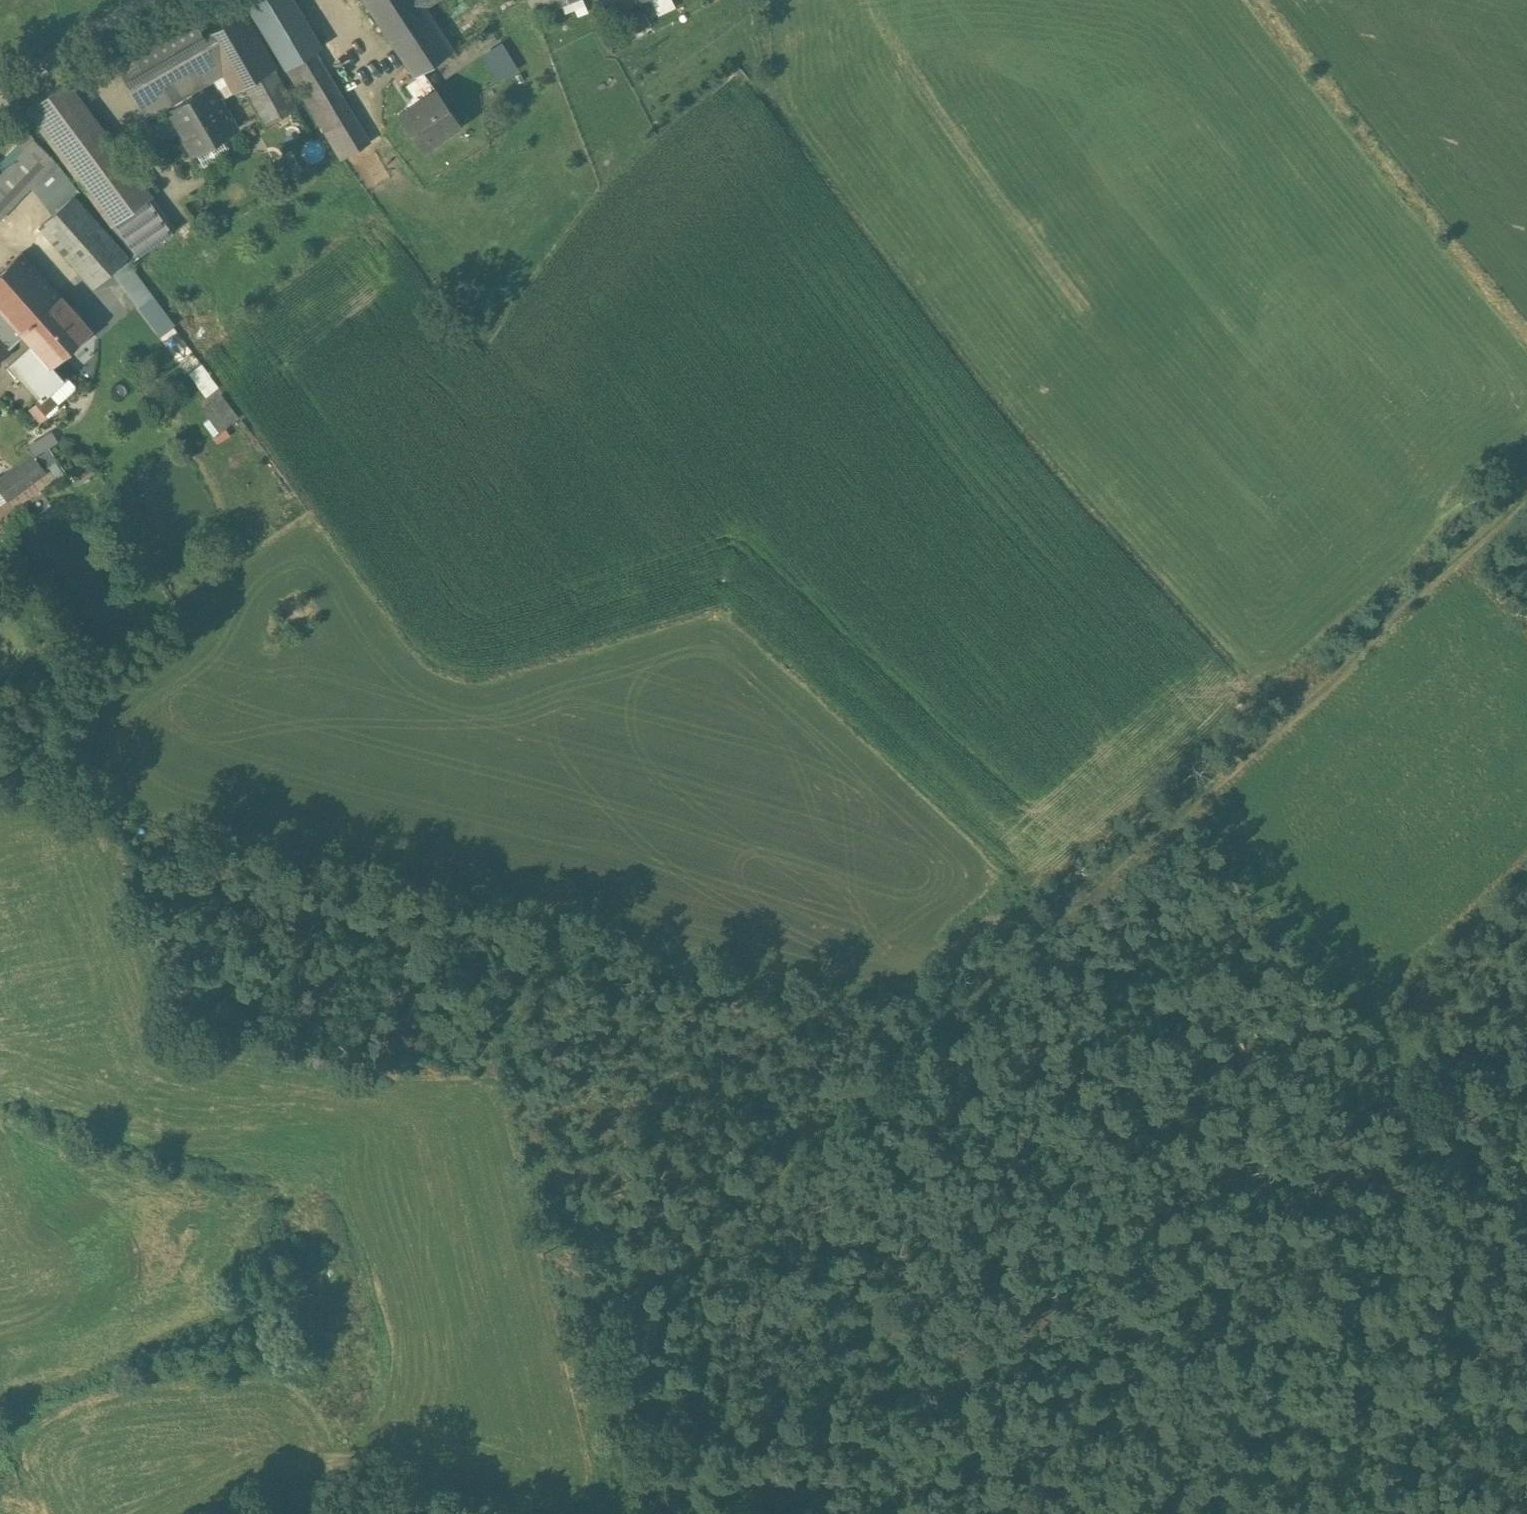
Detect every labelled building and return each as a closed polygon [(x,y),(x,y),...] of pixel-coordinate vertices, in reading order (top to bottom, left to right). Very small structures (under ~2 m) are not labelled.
[(342,159),(369,142),(314,51),(322,46),(294,0),(247,0),(342,159)] [(418,78),(409,84),(419,100),(398,113),(424,150),(460,123),(424,70),(453,50),(425,6),(421,0),(364,0),(418,78)] [(535,15),(567,3),(566,0),(529,0),(535,15)] [(127,39),(110,50),(149,117),(165,107),(192,154),(237,127),(208,77),(222,69),(203,36),(188,9),(129,43),(127,39)] [(244,12),(203,36),(222,69),(234,91),(241,87),(260,120),(293,102),(274,68),(276,66),(244,12)] [(481,52),(498,79),(519,66),(502,39),(481,52)] [(68,80),(26,110),(110,225),(152,195),(68,80)] [(31,184),(56,159),(35,140),(0,176),(0,215),(31,184)] [(76,186),(56,159),(31,184),(48,206),(32,220),(87,283),(110,266),(161,334),(177,324),(122,250),(71,190),(76,186)] [(152,195),(110,225),(134,259),(176,228),(152,195)] [(22,334),(30,343),(8,362),(41,398),(65,378),(51,362),(90,328),(22,252),(0,271),(0,354),(22,334)] [(205,394),(219,387),(205,361),(191,369),(205,394)] [(221,393),(201,408),(216,431),(239,417),(221,393)] [(0,470),(0,488),(6,496),(46,467),(31,447),(0,470)]
